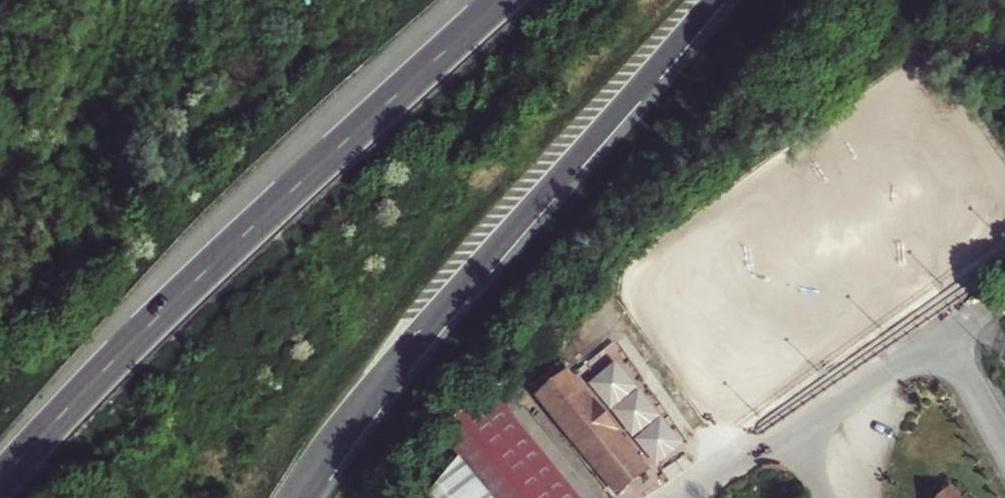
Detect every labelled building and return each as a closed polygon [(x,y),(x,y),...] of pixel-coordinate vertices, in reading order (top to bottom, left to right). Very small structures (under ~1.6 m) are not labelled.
[(619,357),(591,379),(635,435),(663,413),(619,357)] [(536,392),(621,497),(626,497),(649,479),(563,371),(536,392)] [(499,398),(497,395),(442,439),(456,456),(465,465),(491,497),(579,497),(518,422),(499,398)] [(518,422),(579,497),(596,497),(529,414),(518,422)] [(465,465),(436,497),(491,497),(465,465)] [(947,490),(940,497),(955,497),(947,490)]
